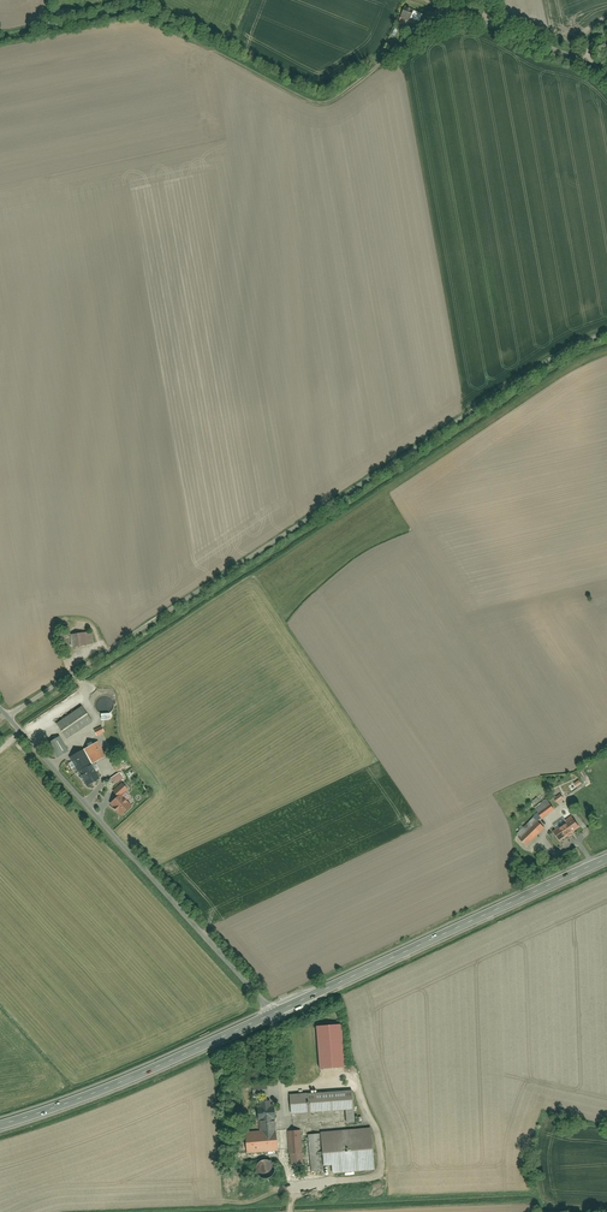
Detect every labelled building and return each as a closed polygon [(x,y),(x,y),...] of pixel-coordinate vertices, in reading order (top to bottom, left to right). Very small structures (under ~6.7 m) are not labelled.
[(406,5),(402,15),(415,20),(419,10),(406,5)] [(407,27),(403,34),(408,36),(411,29),(407,27)] [(68,635),(70,648),(93,645),(91,632),(68,635)] [(96,702),(96,708),(98,712),(104,715),(110,713),(113,710),(115,704),(113,700),(109,696),(104,695),(99,697),(96,702)] [(57,723),(68,740),(94,722),(84,706),(57,723)] [(104,725),(95,730),(99,736),(107,732),(104,725)] [(109,755),(102,740),(88,747),(95,762),(109,755)] [(84,751),(71,759),(87,788),(101,781),(84,751)] [(119,773),(106,783),(111,790),(124,779),(119,773)] [(580,780),(574,785),(578,789),(583,785),(580,780)] [(124,783),(114,793),(119,798),(112,805),(123,817),(135,806),(125,796),(131,790),(124,783)] [(562,794),(556,799),(560,804),(566,799),(562,794)] [(548,799),(536,809),(544,819),(556,809),(548,799)] [(555,829),(562,841),(582,829),(575,817),(555,829)] [(537,819),(519,837),(527,846),(545,828),(537,819)] [(318,1027),(320,1070),(346,1069),(345,1026),(318,1027)] [(268,1102),(268,1096),(270,1096),(269,1085),(254,1085),(254,1096),(264,1096),(264,1102),(263,1102),(263,1115),(263,1134),(248,1135),(248,1153),(280,1152),(279,1114),(274,1115),(273,1102),(268,1102)] [(347,1111),(348,1123),(355,1123),(354,1092),(290,1095),(291,1114),(347,1111)] [(372,1130),(322,1133),(325,1174),(375,1170),(372,1130)] [(289,1133),(291,1166),(305,1166),(303,1132),(289,1133)] [(310,1136),(311,1171),(323,1171),(322,1136),(310,1136)] [(265,1180),(268,1181),(272,1180),(274,1178),(276,1175),(277,1172),(277,1169),(276,1166),(274,1163),(271,1162),(268,1161),(265,1161),(262,1163),(260,1165),(258,1168),(258,1171),(258,1174),(260,1177),(262,1179),(265,1180)]
